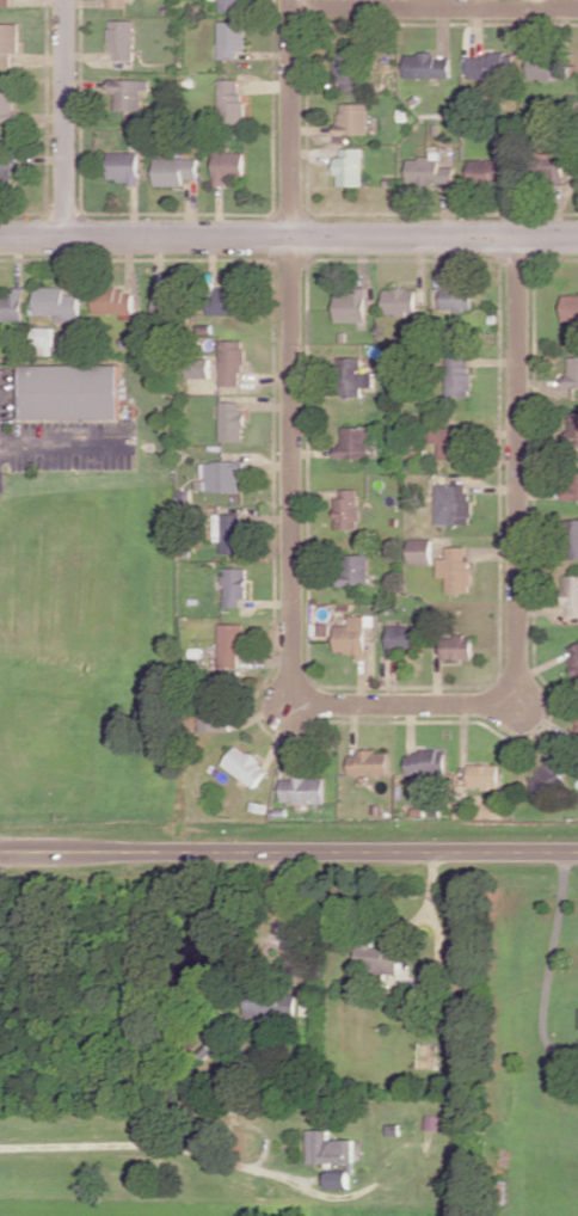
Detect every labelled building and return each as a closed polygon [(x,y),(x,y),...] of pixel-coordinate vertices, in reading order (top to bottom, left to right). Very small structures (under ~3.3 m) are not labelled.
[(221,11),(246,11),(246,0),(220,0),(221,11)] [(135,20),(112,19),(111,59),(135,59),(135,20)] [(247,50),(247,21),(219,21),(220,58),(239,58),(239,50),(247,50)] [(13,65),(13,52),(21,52),(21,23),(0,23),(0,65),(13,65)] [(451,57),(437,57),(437,52),(406,53),(406,77),(452,77),(451,57)] [(469,54),(470,78),(514,78),(514,54),(469,54)] [(529,78),(569,79),(570,58),(529,57),(529,78)] [(360,89),(361,59),(336,58),(336,77),(344,78),(344,89),(360,89)] [(143,109),(143,90),(151,89),(151,78),(109,79),(109,91),(117,91),(117,110),(143,109)] [(244,78),(220,79),(220,125),(244,125),(244,78)] [(0,90),(0,121),(16,121),(15,90),(0,90)] [(369,103),(342,103),(342,122),(336,122),(336,135),(370,134),(369,103)] [(363,185),(363,148),(343,148),(343,157),(337,157),(337,185),(363,185)] [(246,152),(215,151),(215,185),(227,185),(227,175),(246,175),(246,152)] [(565,152),(537,151),(536,178),(564,179),(565,152)] [(140,152),(108,153),(109,182),(141,181),(140,152)] [(15,182),(14,154),(0,155),(0,182),(15,182)] [(407,156),(408,183),(455,182),(455,166),(440,167),(440,155),(407,156)] [(156,185),(185,185),(185,178),(199,178),(199,158),(156,157),(156,185)] [(469,181),(510,181),(510,158),(469,159),(469,181)] [(241,286),(211,285),(210,314),(239,315),(241,286)] [(79,321),(79,295),(65,295),(65,287),(36,287),(36,314),(57,314),(57,321),(79,321)] [(442,309),(472,310),(473,288),(442,287),(442,309)] [(385,315),(417,314),(417,288),(384,288),(385,315)] [(336,321),(368,321),(367,289),(336,290),(336,321)] [(94,313),(133,313),(133,291),(94,290),(94,313)] [(24,291),(0,291),(0,321),(23,321),(24,291)] [(563,294),(563,321),(577,321),(577,295),(563,294)] [(243,386),(244,340),(220,340),(219,385),(243,386)] [(447,397),(471,396),(470,355),(446,356),(447,397)] [(25,356),(25,405),(122,405),(122,356),(25,356)] [(362,396),(362,387),(371,386),(371,373),(361,373),(360,356),(340,357),(341,396),(362,396)] [(569,356),(569,373),(563,373),(562,387),(577,387),(577,356),(569,356)] [(188,377),(210,377),(210,358),(187,359),(188,377)] [(243,441),(243,401),(220,401),(220,440),(243,441)] [(567,412),(568,449),(577,448),(577,412),(567,412)] [(369,457),(369,426),(343,426),(343,443),(336,444),(336,457),(369,457)] [(439,458),(466,457),(465,427),(430,428),(430,443),(439,443),(439,458)] [(242,492),(243,461),(204,461),(203,491),(242,492)] [(565,468),(564,499),(577,499),(577,468),(565,468)] [(436,524),(470,524),(470,484),(436,484),(436,524)] [(336,527),(358,528),(359,489),(337,488),(336,527)] [(243,513),(221,513),(220,553),(243,553),(243,513)] [(568,518),(567,558),(577,558),(577,519),(568,518)] [(409,563),(432,563),(432,537),(409,538),(409,563)] [(438,558),(438,577),(446,577),(447,592),(470,592),(469,546),(446,547),(447,558),(438,558)] [(369,554),(342,553),(341,585),(369,586),(369,554)] [(246,568),(224,567),(223,606),(239,606),(239,598),(246,598),(246,568)] [(564,575),(564,615),(577,615),(577,575),(564,575)] [(335,651),(353,651),(353,658),(366,658),(367,615),(349,615),(349,625),(336,624),(335,651)] [(218,666),(239,667),(239,654),(243,654),(244,623),(219,623),(218,666)] [(389,624),(388,652),(418,653),(419,625),(389,624)] [(472,658),(473,637),(442,636),(442,658),(472,658)] [(577,680),(577,643),(566,647),(577,681),(577,680)] [(229,730),(229,716),(223,716),(223,706),(198,706),(198,731),(229,730)] [(222,765),(255,787),(267,766),(234,746),(222,765)] [(406,774),(446,775),(446,751),(407,750),(406,774)] [(350,775),(389,774),(389,751),(350,751),(350,775)] [(539,798),(568,787),(554,752),(534,760),(539,772),(530,775),(539,798)] [(499,764),(468,764),(468,787),(499,788),(499,764)] [(324,803),(325,771),(294,771),(293,779),(282,779),(281,802),(324,803)] [(252,799),(251,807),(265,811),(268,802),(252,799)] [(276,807),(276,815),(287,813),(287,806),(276,807)] [(400,973),(401,944),(358,943),(357,972),(400,973)] [(247,991),(245,1020),(265,1021),(265,1017),(296,1019),(298,994),(247,991)] [(309,1163),(349,1162),(349,1172),(355,1172),(354,1139),(330,1139),(330,1129),(308,1129),(309,1163)] [(328,1189),(350,1188),(349,1169),(328,1170),(328,1189)]
